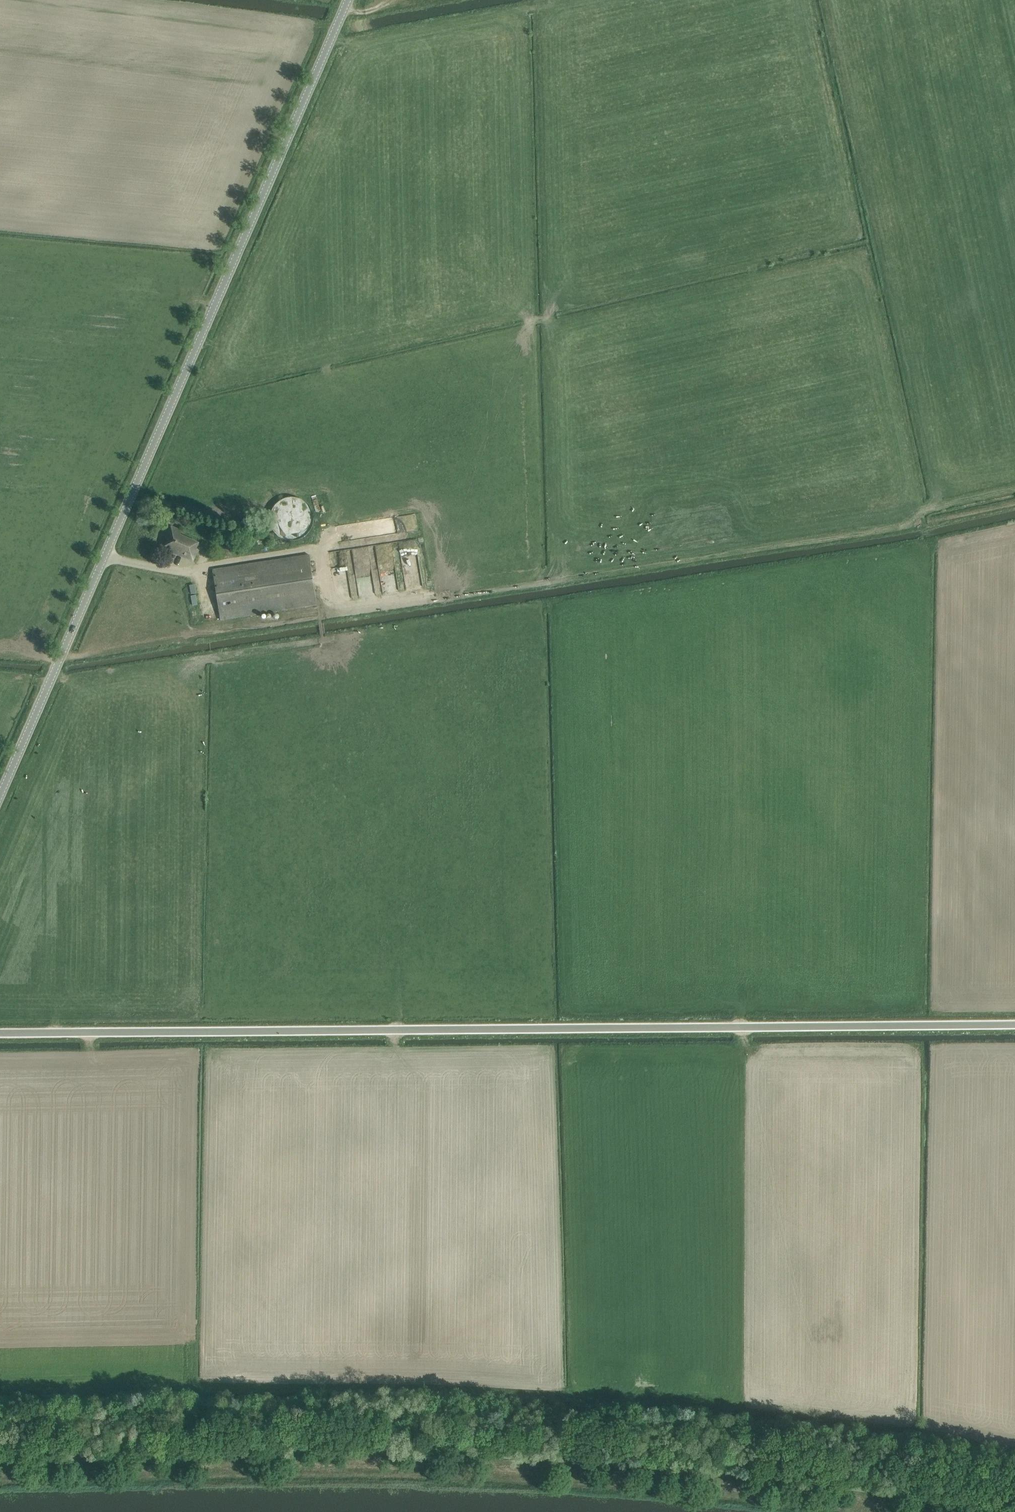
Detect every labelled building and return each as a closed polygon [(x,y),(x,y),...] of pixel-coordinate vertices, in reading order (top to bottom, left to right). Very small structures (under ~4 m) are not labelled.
[(310,532),(312,528),(313,523),(313,517),(312,512),(309,508),(306,504),(302,501),(297,499),(291,498),(286,499),(281,501),(277,504),(274,508),(271,512),(270,518),(270,523),(271,528),(274,532),(277,536),(282,539),(286,541),(292,542),(297,541),(302,539),(306,536),(310,532)] [(171,527),(166,538),(169,539),(166,546),(175,550),(174,553),(193,561),(197,550),(195,549),(198,543),(179,535),(181,531),(171,527)] [(220,620),(230,618),(319,604),(311,554),(212,570),(220,620)]
